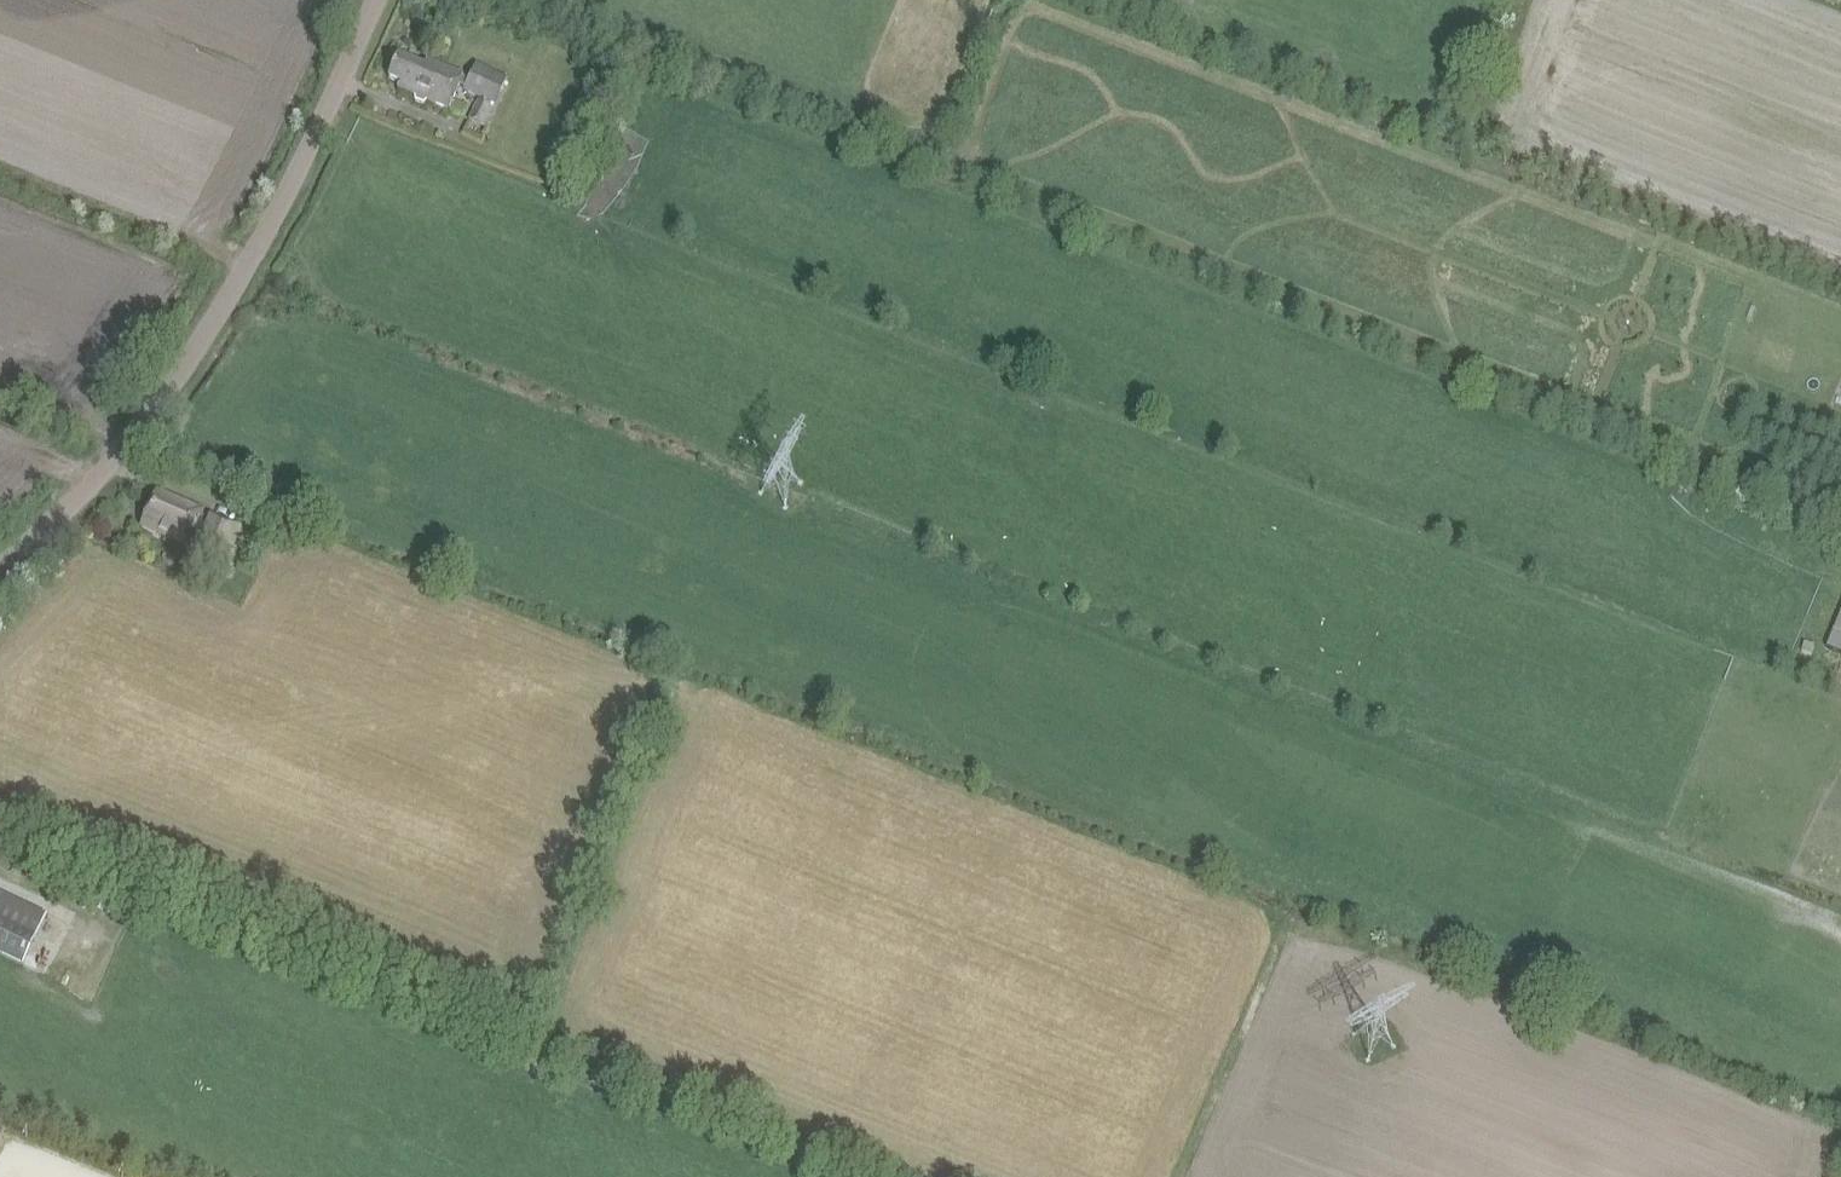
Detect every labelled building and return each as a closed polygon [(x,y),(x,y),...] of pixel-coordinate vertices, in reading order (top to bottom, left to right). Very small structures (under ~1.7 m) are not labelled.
[(398,56),(388,78),(400,83),(398,89),(449,110),(463,75),(426,61),(424,67),(398,56)] [(479,99),(491,105),(493,106),(506,78),(475,63),(463,91),(479,99)] [(477,101),(468,120),(481,126),(491,105),(479,99),(477,101)] [(200,541),(196,552),(226,564),(240,527),(210,515),(205,529),(195,525),(201,512),(156,493),(142,525),(187,544),(190,537),(200,541)] [(24,965),(46,916),(0,894),(0,954),(24,965)]
